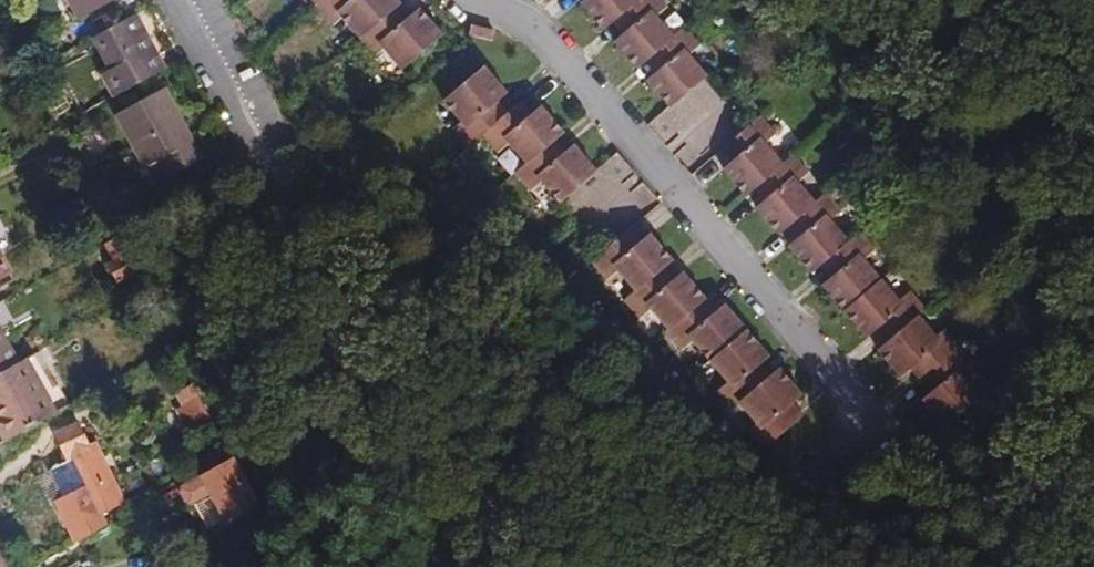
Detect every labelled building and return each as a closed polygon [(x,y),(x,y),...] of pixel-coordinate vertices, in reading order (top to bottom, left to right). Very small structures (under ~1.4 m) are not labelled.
[(79,21),(114,0),(67,0),(79,21)] [(317,8),(327,0),(310,0),(317,8)] [(317,8),(332,26),(340,19),(358,40),(395,9),(401,4),(398,0),(327,0),(317,8)] [(580,3),(602,30),(611,22),(617,17),(638,0),(583,0),(580,3)] [(628,29),(621,35),(613,42),(635,69),(644,62),(650,57),(673,38),(654,16),(666,6),(661,0),(638,0),(617,17),(628,29)] [(411,15),(401,4),(395,9),(405,21),(411,15)] [(405,21),(395,9),(358,40),(373,58),(384,49),(401,70),(442,36),(419,9),(411,15),(405,21)] [(166,67),(136,13),(92,37),(110,69),(101,74),(113,96),(166,67)] [(617,17),(611,22),(621,35),(628,29),(617,17)] [(469,34),(491,39),(494,31),(471,26),(469,34)] [(650,57),(661,69),(654,74),(646,81),(668,108),(705,76),(687,54),(698,45),(684,28),(673,38),(650,57)] [(650,57),(644,62),(654,74),(661,69),(650,57)] [(508,93),(484,66),(444,100),(462,122),(453,130),(469,147),(483,135),(502,119),(492,107),(498,101),(508,93)] [(176,151),(185,169),(204,159),(166,87),(115,115),(143,169),(161,160),(176,151)] [(749,118),(761,109),(752,100),(741,110),(749,118)] [(492,107),(502,119),(509,113),(498,101),(492,107)] [(523,101),(517,106),(526,117),(533,112),(523,101)] [(509,113),(502,119),(483,135),(498,152),(509,142),(527,163),(549,144),(556,138),(564,131),(541,105),(533,112),(526,117),(517,106),(509,113)] [(760,184),(782,165),(764,143),(776,133),(761,115),(727,145),(737,156),(730,162),(722,169),(745,196),(754,189),(760,184)] [(566,150),(556,138),(549,144),(559,155),(566,150)] [(559,155),(549,144),(527,163),(514,174),(529,192),(541,182),(559,202),(595,170),(573,144),(566,150),(559,155)] [(737,156),(727,145),(720,150),(730,162),(737,156)] [(161,160),(171,177),(185,169),(176,151),(161,160)] [(760,184),(770,196),(764,201),(755,208),(778,235),(786,227),(793,222),(815,203),(797,182),(808,172),(794,155),(782,165),(760,184)] [(760,184),(754,189),(764,201),(770,196),(760,184)] [(793,222),(803,234),(796,239),(788,246),(810,273),(819,266),(825,260),(848,241),(829,220),(841,210),(826,193),(815,203),(793,222)] [(793,222),(786,227),(796,239),(803,234),(793,222)] [(625,234),(636,247),(642,241),(632,229),(625,234)] [(149,267),(128,230),(103,244),(113,261),(105,264),(117,285),(149,267)] [(825,260),(836,273),(830,279),(821,286),(843,312),(881,280),(862,259),(874,249),(859,232),(848,241),(825,260)] [(664,267),(673,260),(651,234),(642,241),(636,247),(625,234),(592,263),(607,281),(618,271),(636,292),(658,272),(664,267)] [(11,274),(0,253),(0,280),(11,274)] [(825,260),(819,266),(830,279),(836,273),(825,260)] [(675,279),(664,267),(658,272),(668,284),(675,279)] [(668,284),(658,272),(636,292),(625,301),(640,319),(651,309),(669,330),(700,304),(706,298),(683,272),(675,279),(668,284)] [(899,301),(881,280),(843,312),(866,338),(874,331),(881,325),(891,338),(917,316),(925,309),(910,292),(899,301)] [(717,311),(706,298),(700,304),(711,316),(717,311)] [(711,316),(700,304),(669,330),(666,333),(681,350),(693,341),(709,360),(746,328),(725,304),(717,311),(711,316)] [(917,316),(891,338),(885,343),(876,351),(899,377),(909,369),(916,363),(926,375),(960,347),(945,329),(935,337),(917,316)] [(891,338),(881,325),(874,331),(885,343),(891,338)] [(20,362),(0,327),(0,373),(20,362)] [(769,355),(746,328),(709,360),(727,380),(716,390),(731,408),(740,401),(765,379),(755,368),(761,362),(769,355)] [(926,375),(936,388),(930,393),(922,400),(944,427),(981,395),(963,373),(974,364),(960,347),(926,375)] [(0,373),(0,418),(11,437),(55,413),(24,359),(0,373)] [(755,368),(765,379),(771,374),(761,362),(755,368)] [(926,375),(916,363),(909,369),(920,381),(926,375)] [(765,379),(740,401),(758,422),(747,431),(763,449),(796,420),(785,408),(792,402),(802,393),(779,367),(771,374),(765,379)] [(926,375),(920,381),(930,393),(936,388),(926,375)] [(191,386),(175,395),(182,408),(175,411),(185,428),(209,416),(191,386)] [(987,402),(981,395),(944,427),(949,432),(987,402)] [(785,408),(796,420),(803,415),(792,402),(785,408)] [(11,437),(0,418),(0,431),(6,440),(11,437)] [(86,489),(56,503),(76,544),(106,527),(100,515),(123,504),(95,444),(88,447),(78,425),(60,433),(86,489)] [(257,505),(231,458),(179,487),(178,492),(185,504),(191,506),(197,502),(212,494),(224,516),(227,521),(257,505)] [(138,471),(124,478),(131,493),(146,485),(138,471)] [(197,502),(210,525),(224,516),(212,494),(197,502)] [(203,548),(188,558),(190,560),(176,566),(215,566),(203,548)]
